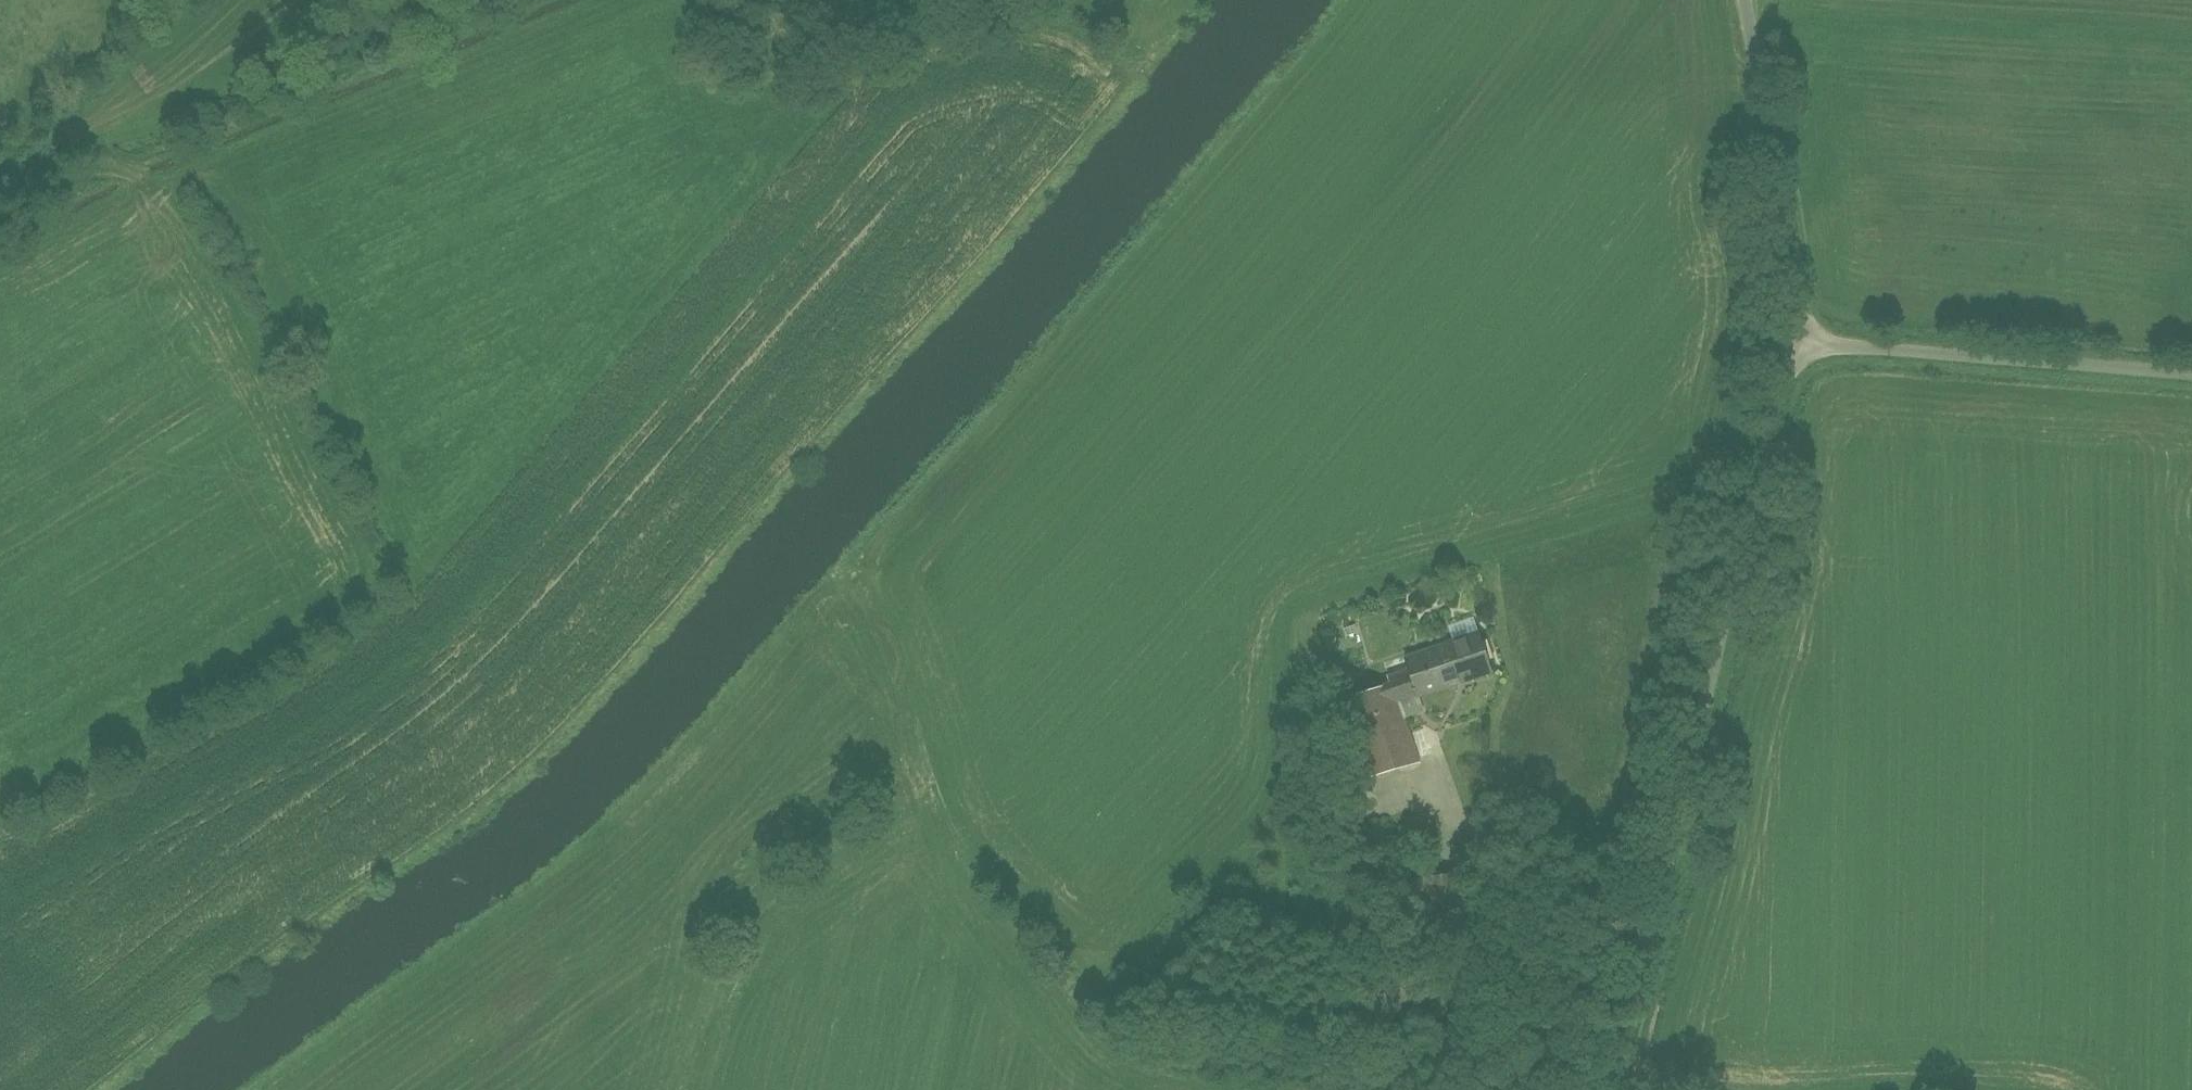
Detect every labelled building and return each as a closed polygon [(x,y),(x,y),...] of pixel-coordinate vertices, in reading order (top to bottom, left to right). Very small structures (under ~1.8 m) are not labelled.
[(1403,668),(1417,712),(1503,684),(1488,640),(1403,668)] [(1362,701),(1388,786),(1428,774),(1402,688),(1362,701)]
